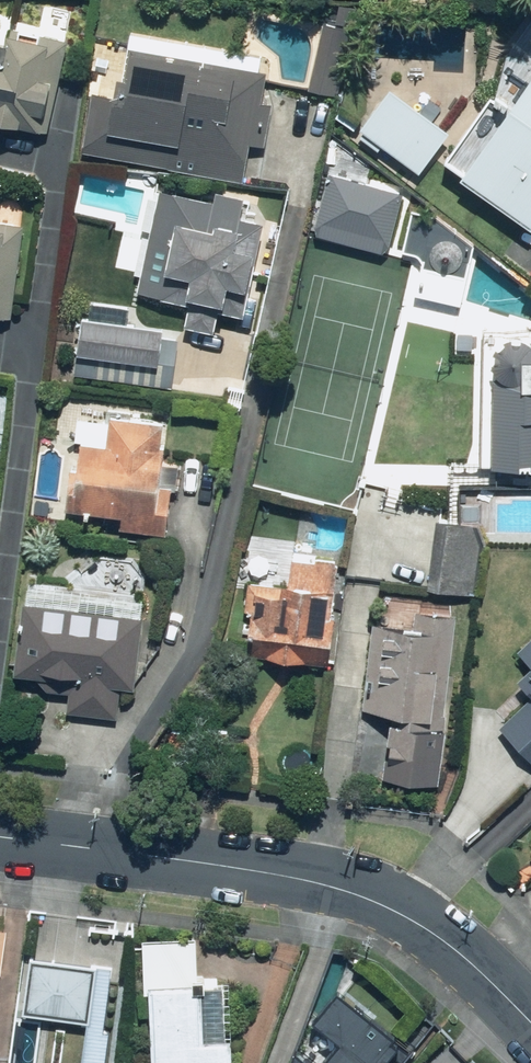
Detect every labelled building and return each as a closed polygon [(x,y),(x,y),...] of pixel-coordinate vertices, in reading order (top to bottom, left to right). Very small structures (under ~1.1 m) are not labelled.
[(48,143),(74,42),(5,24),(0,43),(0,130),(48,143)] [(80,151),(80,152),(240,183),(248,146),(263,149),(272,104),(261,102),(266,72),(257,71),(260,55),(127,29),(112,106),(107,105),(102,132),(80,151)] [(530,228),(530,74),(507,109),(488,95),(440,164),(459,178),(455,184),(527,234),(530,228)] [(447,135),(388,89),(354,133),(378,152),(382,147),(416,174),(447,135)] [(402,196),(327,175),(311,235),(385,256),(402,196)] [(208,202),(154,190),(146,239),(167,244),(160,278),(163,278),(158,304),(183,310),(180,326),(213,333),(221,293),(240,297),(247,266),(253,267),(262,227),(240,222),(245,201),(210,193),(208,202)] [(474,245),(416,199),(415,198),(399,253),(420,265),(419,284),(430,294),(428,304),(463,310),(474,245)] [(12,324),(19,225),(0,224),(0,323),(12,324)] [(173,334),(75,324),(70,379),(168,389),(173,334)] [(486,328),(482,473),(530,475),(530,355),(529,355),(530,329),(486,328)] [(158,430),(105,422),(100,450),(77,447),(67,513),(121,520),(119,531),(160,537),(163,514),(152,513),(161,449),(155,448),(158,430)] [(433,525),(428,594),(480,598),(485,529),(433,525)] [(324,669),(334,561),(288,557),(285,590),(247,587),(240,661),(324,669)] [(53,682),(50,712),(116,719),(119,689),(131,690),(138,620),(16,607),(9,678),(53,682)] [(367,631),(361,720),(445,726),(450,619),(411,616),(409,634),(367,631)] [(516,658),(530,672),(517,686),(530,700),(499,731),(530,763),(530,643),(516,658)] [(434,733),(386,731),(383,784),(432,786),(434,733)] [(513,837),(530,875),(530,828),(513,837)] [(228,1041),(198,1043),(192,936),(140,940),(148,1062),(230,1062),(228,1041)] [(93,967),(25,960),(19,1015),(88,1022),(93,967)] [(392,1043),(331,993),(309,1018),(337,1042),(319,1062),(375,1062),(392,1043)] [(287,1052),(284,1062),(301,1062),(287,1052)]
